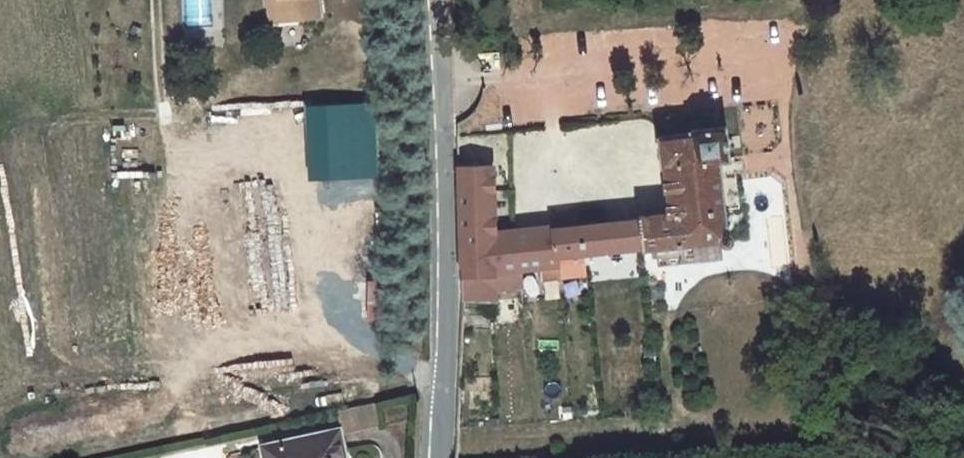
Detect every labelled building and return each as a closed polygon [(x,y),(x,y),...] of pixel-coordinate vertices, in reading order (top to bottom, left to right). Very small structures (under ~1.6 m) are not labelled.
[(271,21),(298,18),(297,10),(278,13),(277,0),(269,0),(271,21)] [(298,18),(319,15),(317,0),(277,0),(278,13),(297,10),(298,18)] [(380,176),(376,101),(306,104),(310,180),(380,176)] [(662,167),(665,166),(670,214),(639,217),(639,220),(578,226),(577,215),(553,217),(554,229),(553,229),(554,237),(544,238),(547,267),(543,268),(544,280),(560,278),(559,266),(572,265),(571,255),(643,246),(643,249),(728,240),(725,210),(719,160),(729,159),(725,126),(690,131),(690,133),(658,137),(662,167)] [(491,166),(458,167),(461,245),(493,244),(493,236),(491,166)] [(493,244),(461,245),(462,276),(495,275),(494,273),(515,271),(543,268),(547,267),(544,238),(554,237),(553,229),(493,236),(493,244)] [(494,273),(495,275),(495,290),(517,287),(515,271),(494,273)] [(495,275),(462,276),(462,299),(488,301),(488,299),(486,299),(486,291),(495,290),(495,275)] [(344,433),(379,426),(375,405),(339,413),(344,433)] [(264,447),(267,457),(344,457),(342,451),(339,436),(338,431),(264,447)]
